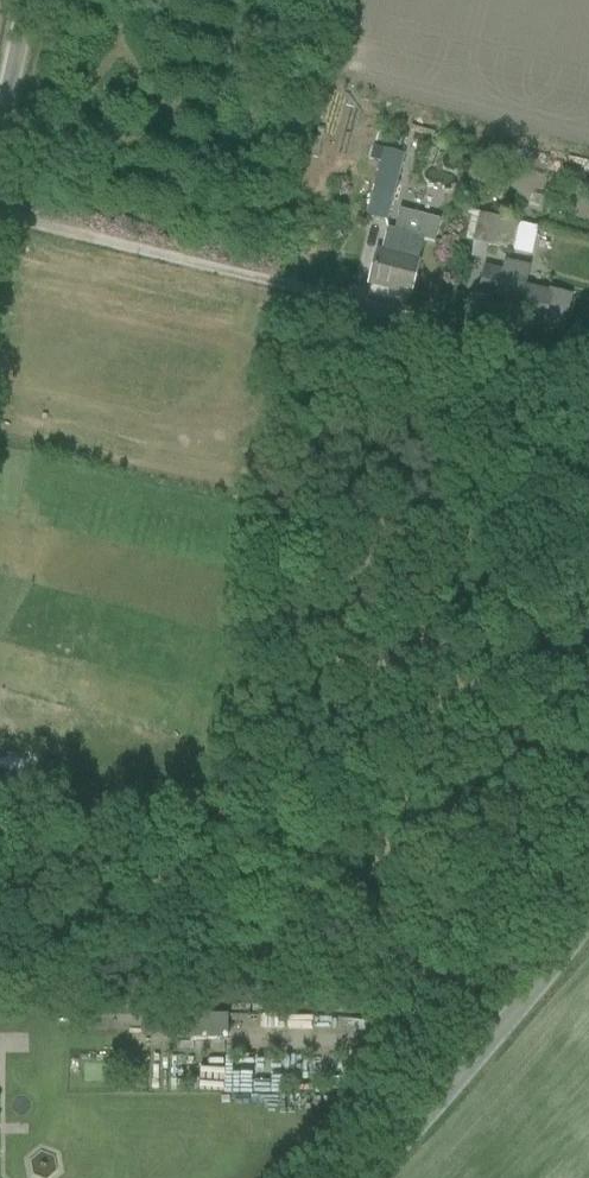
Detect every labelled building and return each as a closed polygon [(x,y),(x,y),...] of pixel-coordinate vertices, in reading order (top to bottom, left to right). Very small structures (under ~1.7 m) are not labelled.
[(409,124),(405,138),(417,141),(421,128),(409,124)] [(367,216),(387,221),(405,154),(377,147),(373,160),(381,162),(367,216)] [(370,284),(410,294),(424,240),(435,242),(441,219),(400,209),(395,231),(388,229),(382,251),(379,250),(370,284)] [(469,241),(532,255),(538,226),(476,212),(469,241)] [(497,315),(562,331),(570,298),(524,286),(528,268),(507,263),(505,273),(487,268),(480,295),(500,301),(497,315)] [(588,559),(588,539),(581,544),(588,559)] [(14,793),(17,775),(0,772),(0,790),(14,793)] [(141,1017),(141,1033),(171,1034),(171,1017),(141,1017)]
